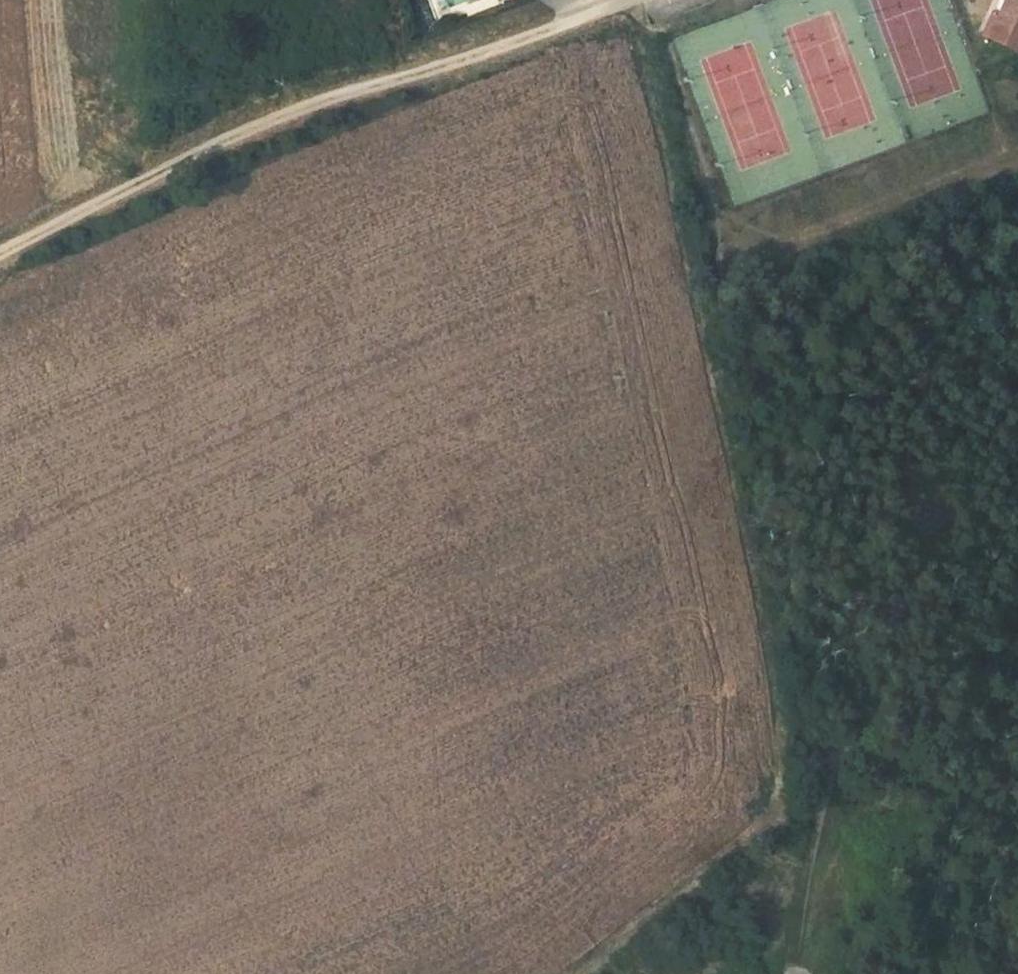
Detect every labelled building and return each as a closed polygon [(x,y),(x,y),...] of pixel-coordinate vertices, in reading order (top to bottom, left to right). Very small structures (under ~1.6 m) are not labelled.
[(990,37),(1017,49),(1017,0),(1006,0),(990,37)]
